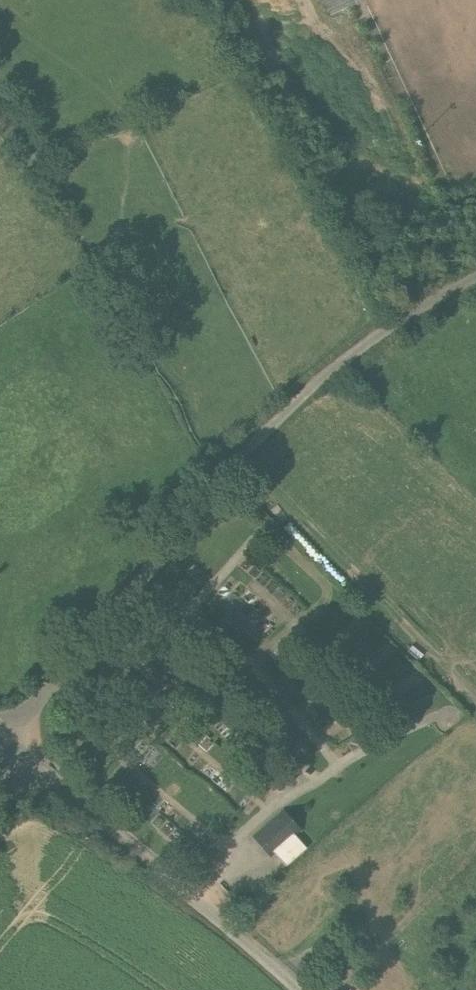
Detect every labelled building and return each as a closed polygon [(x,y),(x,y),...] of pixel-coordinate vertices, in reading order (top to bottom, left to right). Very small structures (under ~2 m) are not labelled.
[(330,16),(357,3),(355,0),(323,0),(330,16)] [(283,810),(256,833),(286,866),(306,848),(296,837),(302,832),(283,810)]
